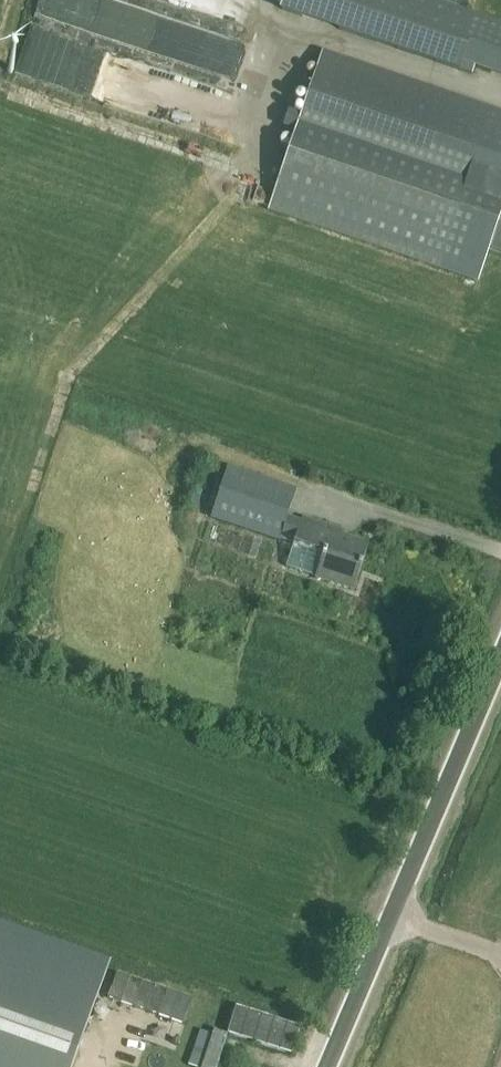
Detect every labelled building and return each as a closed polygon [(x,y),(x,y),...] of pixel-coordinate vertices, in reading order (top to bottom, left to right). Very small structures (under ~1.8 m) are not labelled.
[(105,3),(97,0),(41,0),(37,10),(95,31),(105,3)] [(279,10),(458,69),(457,71),(472,75),(474,68),(500,77),(500,22),(434,0),(282,0),(279,10)] [(269,206),(477,277),(500,210),(500,112),(322,52),(269,206)] [(300,521),(285,516),(294,489),(226,467),(210,517),(278,539),(292,544),(284,566),(314,577),(351,590),(367,544),(340,535),(342,529),(302,516),(300,521)] [(0,927),(0,1066),(72,1066),(108,965),(0,927)] [(300,1028),(235,1008),(227,1034),(292,1054),(300,1028)]
